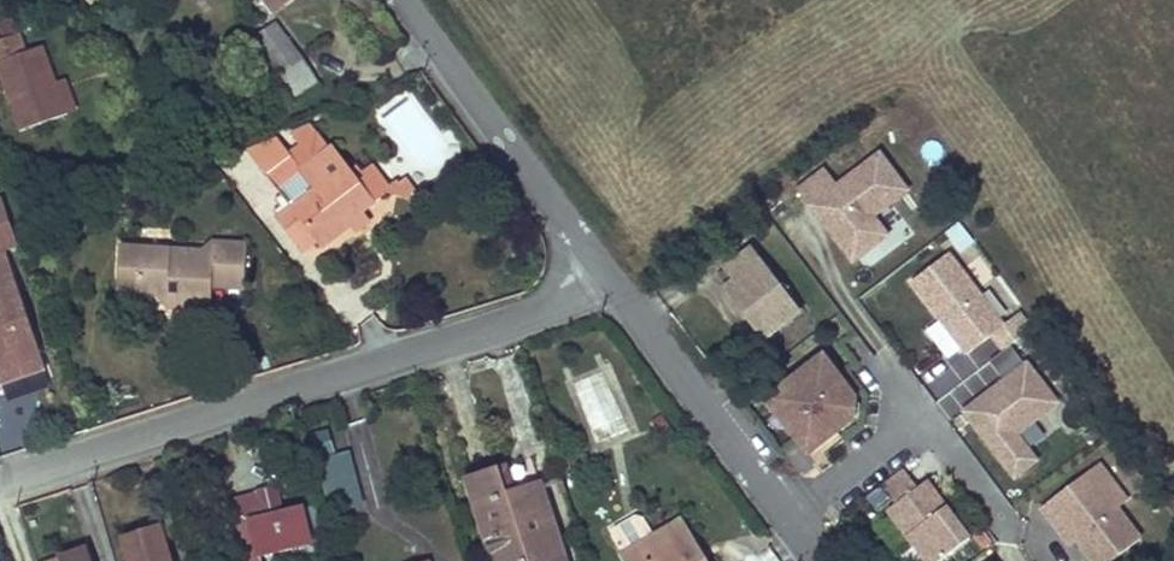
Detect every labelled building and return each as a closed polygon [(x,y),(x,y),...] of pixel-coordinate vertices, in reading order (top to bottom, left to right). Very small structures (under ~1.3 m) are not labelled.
[(271,12),(289,0),(263,0),(271,12)] [(355,14),(362,10),(398,57),(410,52),(368,0),(344,0),(355,14)] [(273,28),(258,38),(275,60),(266,66),(274,78),(278,77),(292,100),(317,85),(303,62),(300,63),(273,28)] [(0,37),(0,73),(20,128),(68,111),(57,79),(43,42),(26,47),(20,30),(0,37)] [(258,38),(246,47),(261,69),(266,66),(275,60),(258,38)] [(410,52),(398,57),(412,76),(423,71),(410,52)] [(63,77),(57,79),(68,111),(74,109),(63,77)] [(311,128),(295,136),(306,152),(271,179),(286,201),(279,206),(286,214),(277,219),(292,239),(306,229),(317,242),(322,247),(353,225),(356,229),(366,222),(361,214),(390,191),(370,166),(354,177),(346,165),(330,150),(311,128)] [(852,263),(893,233),(878,213),(912,187),(881,145),(836,179),(824,163),(794,185),(852,263)] [(482,164),(473,152),(460,161),(469,173),(482,164)] [(361,155),(346,165),(354,177),(370,166),(361,155)] [(41,361),(3,252),(16,248),(0,200),(0,374),(41,361)] [(306,229),(292,239),(303,253),(317,242),(306,229)] [(209,253),(117,245),(116,274),(137,276),(137,291),(162,294),(162,307),(205,311),(207,288),(208,273),(220,274),(220,279),(240,282),(242,245),(210,243),(209,253)] [(753,250),(726,269),(735,281),(742,290),(734,294),(766,337),(799,312),(753,250)] [(993,334),(1005,349),(1012,344),(1032,328),(1020,312),(1004,324),(949,252),(913,280),(969,353),(993,334)] [(220,274),(208,273),(207,288),(239,291),(240,282),(220,279),(220,274)] [(137,276),(116,274),(115,288),(137,291),(137,276)] [(735,281),(728,286),(734,294),(742,290),(735,281)] [(1005,379),(964,411),(1016,477),(1038,460),(1018,434),(1038,418),(1024,400),(1045,384),(1028,362),(1027,363),(1012,344),(990,360),(1005,379)] [(811,453),(870,403),(821,346),(762,397),(811,453)] [(591,374),(566,384),(593,446),(617,436),(591,374)] [(1045,384),(1024,400),(1038,418),(1059,402),(1045,384)] [(316,459),(330,513),(363,504),(348,450),(316,459)] [(1101,464),(1091,471),(1120,508),(1129,501),(1101,464)] [(927,560),(941,560),(971,539),(927,481),(918,487),(903,468),(881,485),(896,504),(888,510),(927,560)] [(469,480),(496,560),(544,560),(562,556),(540,485),(511,494),(502,470),(469,480)] [(1044,507),(1057,524),(1063,520),(1079,541),(1094,560),(1114,560),(1143,539),(1120,508),(1091,471),(1044,507)] [(249,522),(273,515),(271,503),(246,509),(249,522)] [(273,515),(249,522),(258,555),(309,541),(301,508),(273,515)] [(1057,524),(1073,545),(1079,541),(1063,520),(1057,524)] [(623,555),(627,560),(694,560),(688,552),(693,548),(677,523),(623,555)] [(123,538),(130,560),(169,560),(159,527),(123,538)] [(86,549),(49,560),(90,560),(86,549)]
